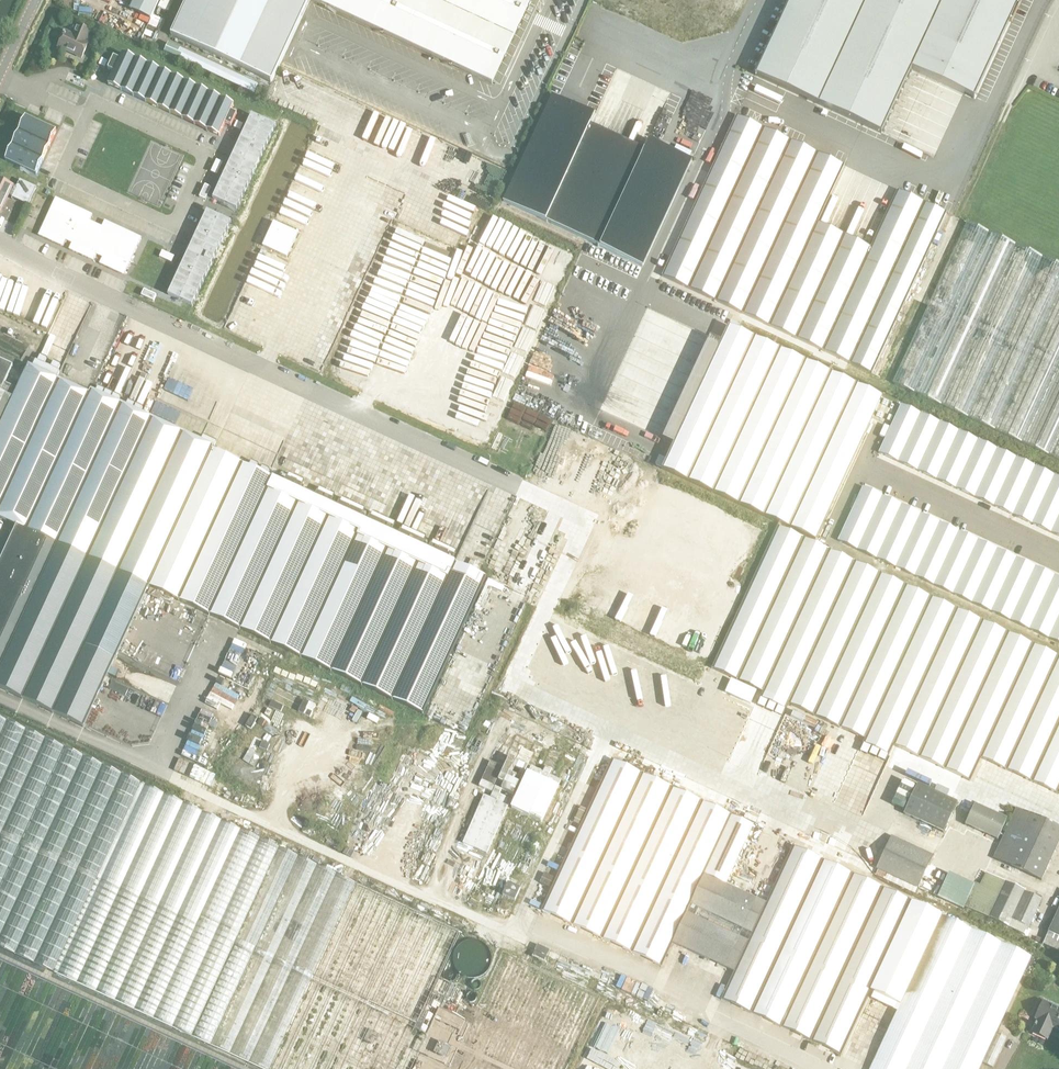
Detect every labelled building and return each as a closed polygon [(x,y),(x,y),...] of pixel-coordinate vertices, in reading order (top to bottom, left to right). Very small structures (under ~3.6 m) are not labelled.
[(130,10),(151,20),(160,0),(135,0),(130,10)] [(173,0),(163,0),(159,8),(168,12),(173,0)] [(171,36),(272,83),(310,0),(188,0),(171,36)] [(531,0),(312,0),(492,84),(531,0)] [(755,76),(882,134),(911,70),(963,94),(974,99),(1009,23),(1020,0),(790,0),(755,76)] [(67,32),(60,47),(83,59),(90,43),(88,42),(93,34),(79,27),(75,36),(67,32)] [(170,40),(165,52),(256,92),(260,83),(208,60),(209,58),(170,40)] [(114,57),(108,69),(114,72),(108,85),(220,136),(225,124),(231,127),(237,115),(231,112),(234,106),(122,54),(120,60),(114,57)] [(102,59),(99,66),(106,68),(108,62),(102,59)] [(551,96),(511,184),(503,202),(643,266),(691,160),(689,159),(674,152),(649,140),(644,150),(590,125),(594,115),(551,96)] [(390,129),(396,115),(384,110),(380,120),(387,123),(380,140),(393,145),(399,129),(408,132),(410,128),(409,128),(411,122),(399,117),(394,130),(390,129)] [(252,115),(213,199),(237,210),(276,126),(252,115)] [(872,374),(947,213),(898,190),(871,248),(818,223),(844,165),(736,115),(662,276),(872,374)] [(26,117),(5,160),(36,175),(56,132),(26,117)] [(236,122),(234,128),(241,131),(243,125),(236,122)] [(677,145),(674,152),(689,159),(692,152),(677,145)] [(217,161),(211,173),(217,176),(223,164),(217,161)] [(1,211),(7,198),(11,200),(12,198),(28,206),(36,188),(27,184),(20,181),(17,187),(13,185),(14,183),(0,177),(0,211),(1,211)] [(205,185),(199,198),(206,201),(211,188),(205,185)] [(56,199),(39,235),(63,247),(66,241),(72,243),(69,250),(94,261),(97,255),(103,258),(100,264),(124,275),(141,238),(105,221),(102,227),(90,221),(93,216),(56,199)] [(207,211),(168,295),(192,306),(231,222),(207,211)] [(288,256),(299,231),(274,220),(264,245),(288,256)] [(967,223),(892,383),(1058,461),(1058,266),(967,223)] [(549,293),(545,291),(549,284),(544,282),(535,300),(544,304),(549,293)] [(662,469),(780,524),(816,540),(881,399),(882,397),(728,326),(721,341),(710,336),(663,439),(673,444),(662,469)] [(8,524),(0,542),(0,626),(113,678),(146,608),(153,591),(423,715),(486,578),(212,451),(213,448),(90,391),(88,394),(28,366),(17,389),(4,383),(12,366),(0,361),(0,520),(8,524)] [(494,396),(494,397),(487,416),(497,419),(512,379),(502,375),(494,396)] [(878,453),(1058,537),(1058,478),(901,405),(878,453)] [(203,433),(206,423),(195,419),(192,430),(203,433)] [(601,445),(533,586),(866,740),(869,734),(971,781),(973,776),(1058,816),(1058,657),(601,445)] [(838,541),(1058,644),(1058,578),(863,487),(838,541)] [(88,731),(113,678),(0,626),(0,690),(88,731)] [(488,767),(460,842),(490,854),(507,807),(546,821),(561,779),(549,774),(551,771),(530,763),(544,725),(513,714),(501,747),(511,751),(503,773),(488,767)] [(260,1068),(411,1068),(418,1053),(441,1005),(428,1000),(438,978),(458,933),(0,719),(0,948),(260,1068)] [(645,1002),(647,997),(672,944),(704,875),(726,885),(753,826),(647,777),(612,761),(525,946),(645,1002)] [(893,797),(900,777),(894,775),(887,795),(893,797)] [(944,832),(958,803),(918,785),(904,814),(944,832)] [(965,825),(997,840),(1007,819),(974,805),(965,825)] [(832,806),(818,837),(835,845),(849,814),(832,806)] [(1058,842),(1058,829),(1016,809),(993,859),(1041,881),(1058,842)] [(918,888),(933,857),(893,837),(878,869),(918,888)] [(767,904),(734,973),(711,1023),(810,1068),(980,1068),(983,1064),(993,1068),(1007,1039),(996,1034),(1032,958),(793,847),(767,904)] [(960,870),(972,874),(975,866),(963,862),(960,870)] [(552,887),(556,877),(547,874),(543,883),(552,887)] [(974,885),(964,907),(966,908),(1025,936),(1042,900),(987,874),(986,874),(980,886),(977,884),(975,884),(974,885)] [(767,904),(726,885),(704,875),(672,944),(734,973),(767,904)] [(522,884),(511,879),(505,894),(516,899),(522,884)] [(533,905),(541,907),(545,895),(537,893),(533,905)] [(1044,946),(1058,953),(1058,912),(1044,946)] [(449,1068),(566,1068),(600,996),(504,951),(503,952),(470,1024),(450,1068),(449,1068)] [(36,969),(0,953),(0,1068),(253,1068),(36,969)] [(1036,1021),(1038,1022),(1033,1034),(1048,1040),(1053,1029),(1058,1031),(1058,1011),(1044,1004),(1036,1021)]
